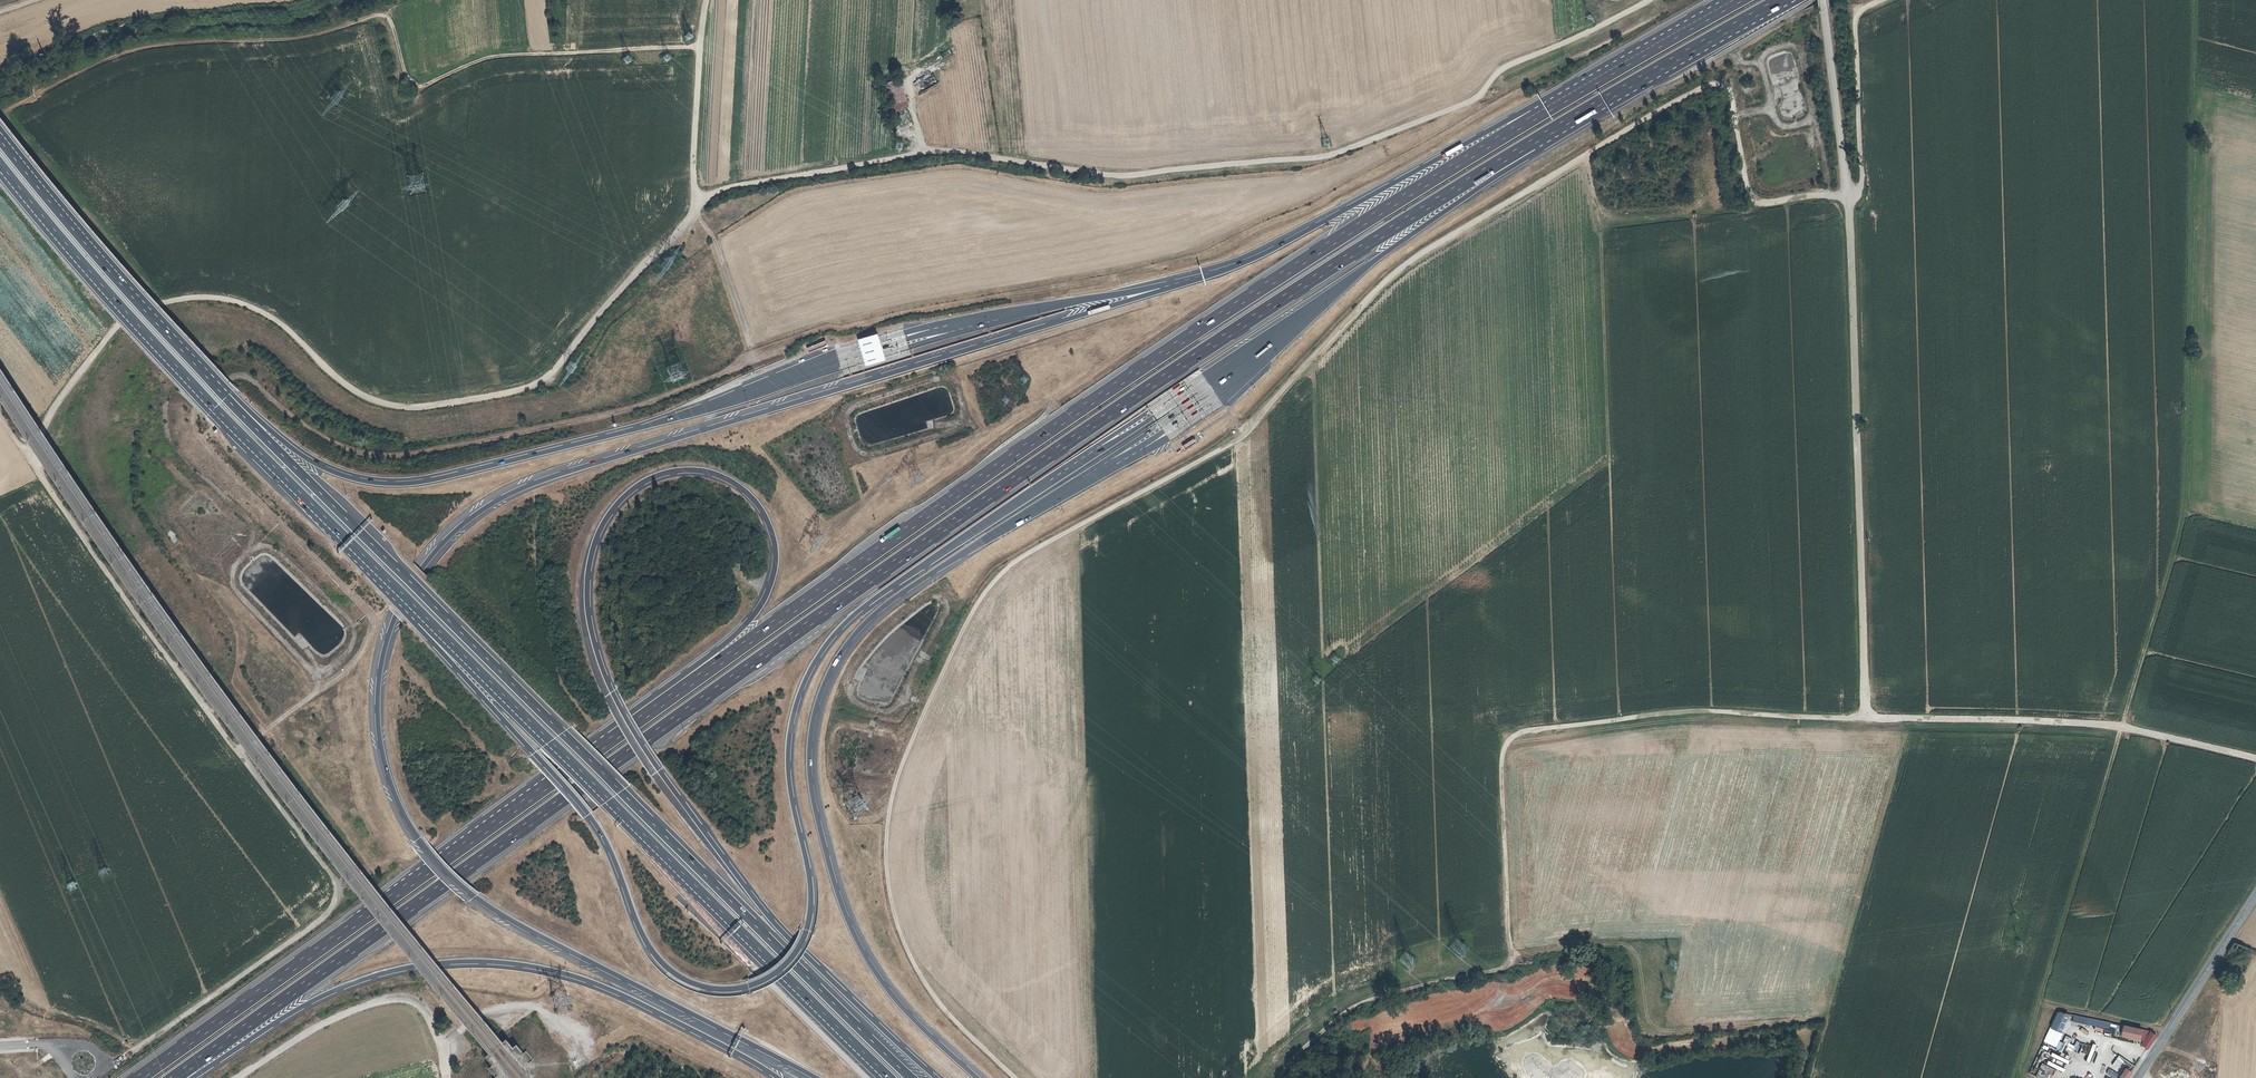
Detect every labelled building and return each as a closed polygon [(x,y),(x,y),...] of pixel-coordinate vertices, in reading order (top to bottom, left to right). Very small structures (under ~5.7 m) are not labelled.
[(900,79),(886,84),(896,112),(909,108),(900,79)] [(902,150),(903,143),(896,142),(895,149),(902,150)] [(880,333),(860,339),(868,364),(887,358),(880,333)] [(829,344),(827,340),(808,348),(809,352),(829,344)] [(1253,383),(1268,368),(1266,365),(1250,380),(1253,383)] [(1222,382),(1229,376),(1226,373),(1220,380),(1222,382)] [(1181,445),(1183,449),(1195,442),(1192,438),(1181,445)] [(1458,953),(1464,945),(1455,939),(1449,947),(1458,953)] [(1407,967),(1413,957),(1404,951),(1398,961),(1407,967)] [(2067,1015),(2057,1011),(2050,1027),(2060,1032),(2067,1015)] [(2109,1028),(2110,1022),(2074,1015),(2072,1021),(2109,1028)] [(2156,1036),(2158,1032),(2123,1025),(2121,1036),(2126,1037),(2126,1035),(2138,1037),(2146,1039),(2151,1032),(2156,1036)] [(2062,1033),(2060,1032),(2050,1027),(2044,1042),(2056,1047),(2062,1033)] [(2146,1049),(2156,1036),(2151,1032),(2146,1039),(2141,1045),(2146,1049)] [(2065,1035),(2062,1043),(2059,1041),(2056,1048),(2061,1050),(2064,1044),(2069,1047),(2072,1039),(2065,1035)] [(2079,1052),(2083,1043),(2075,1041),(2072,1050),(2079,1052)] [(2090,1063),(2096,1045),(2092,1043),(2086,1061),(2090,1063)] [(2052,1052),(2050,1056),(2067,1063),(2069,1060),(2052,1052)] [(2056,1070),(2041,1063),(2035,1075),(2040,1077),(2052,1077),(2056,1070)] [(2130,1071),(2125,1069),(2119,1077),(2126,1077),(2130,1071)]
